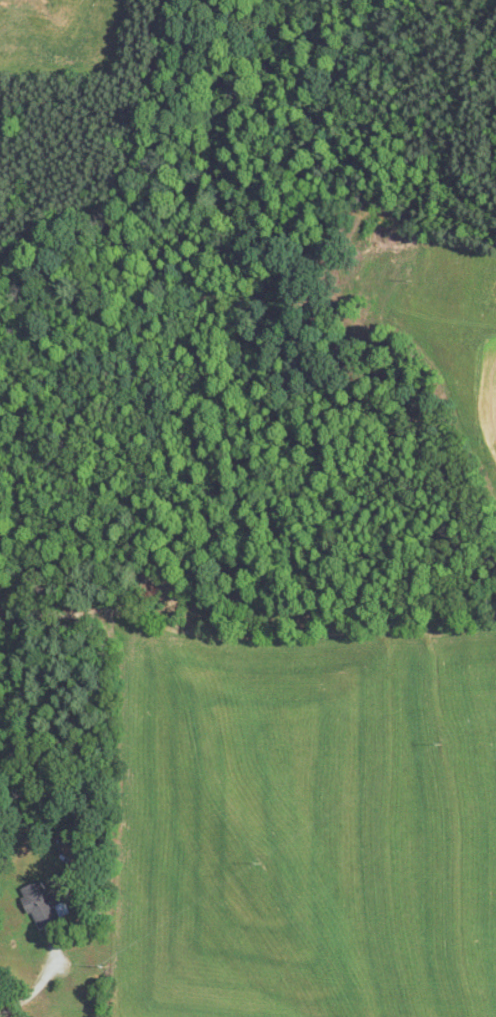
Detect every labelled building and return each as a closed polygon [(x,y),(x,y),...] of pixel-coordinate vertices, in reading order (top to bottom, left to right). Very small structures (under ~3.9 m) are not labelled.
[(75,916),(71,904),(57,908),(48,881),(25,889),(38,928),(75,916)]
